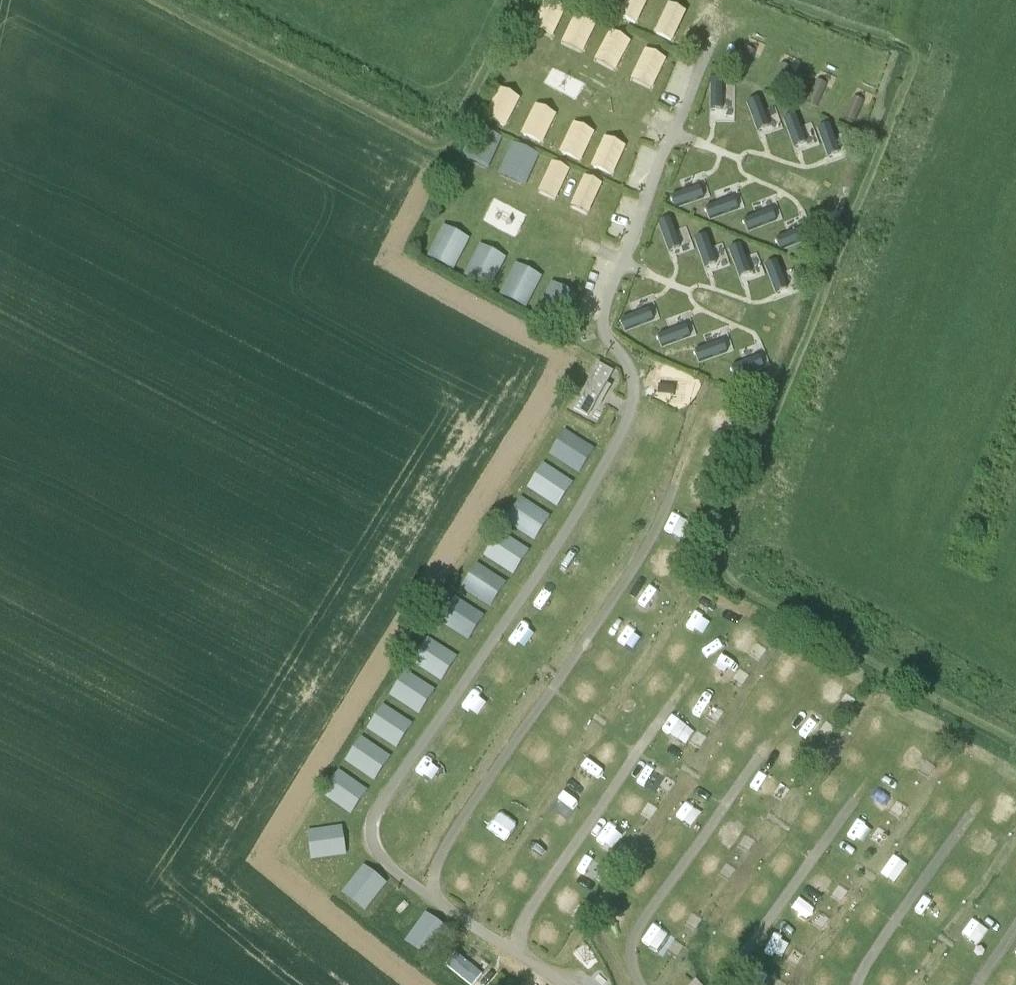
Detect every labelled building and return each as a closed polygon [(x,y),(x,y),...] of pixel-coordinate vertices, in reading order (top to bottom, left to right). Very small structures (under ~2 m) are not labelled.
[(734,69),(746,74),(756,51),(745,46),(734,69)] [(721,75),(710,75),(710,105),(721,105),(721,75)] [(805,102),(817,107),(827,84),(816,79),(805,102)] [(768,122),(758,94),(746,99),(757,126),(768,122)] [(843,118),(854,123),(864,101),(853,96),(843,118)] [(805,138),(795,110),(783,115),(793,142),(805,138)] [(839,148),(829,120),(817,125),(827,152),(839,148)] [(698,183),(670,193),(675,205),(702,194),(698,183)] [(732,194),(705,204),(709,216),(737,206),(732,194)] [(771,206),(743,216),(747,228),(775,217),(771,206)] [(679,243),(669,215),(657,220),(667,247),(679,243)] [(804,224),(776,235),(781,247),(808,236),(804,224)] [(716,259),(705,232),(694,236),(704,264),(716,259)] [(750,269),(740,242),(728,246),(739,274),(750,269)] [(787,285),(776,258),(765,262),(775,290),(787,285)] [(647,306),(619,316),(624,328),(652,318),(647,306)] [(684,322),(656,332),(661,344),(688,334),(684,322)] [(722,338),(694,348),(698,360),(726,350),(722,338)] [(759,353),(731,364),(735,376),(763,365),(759,353)] [(612,372),(598,364),(574,409),(587,417),(612,372)] [(456,953),(446,965),(470,984),(473,984),(482,974),(456,953)]
